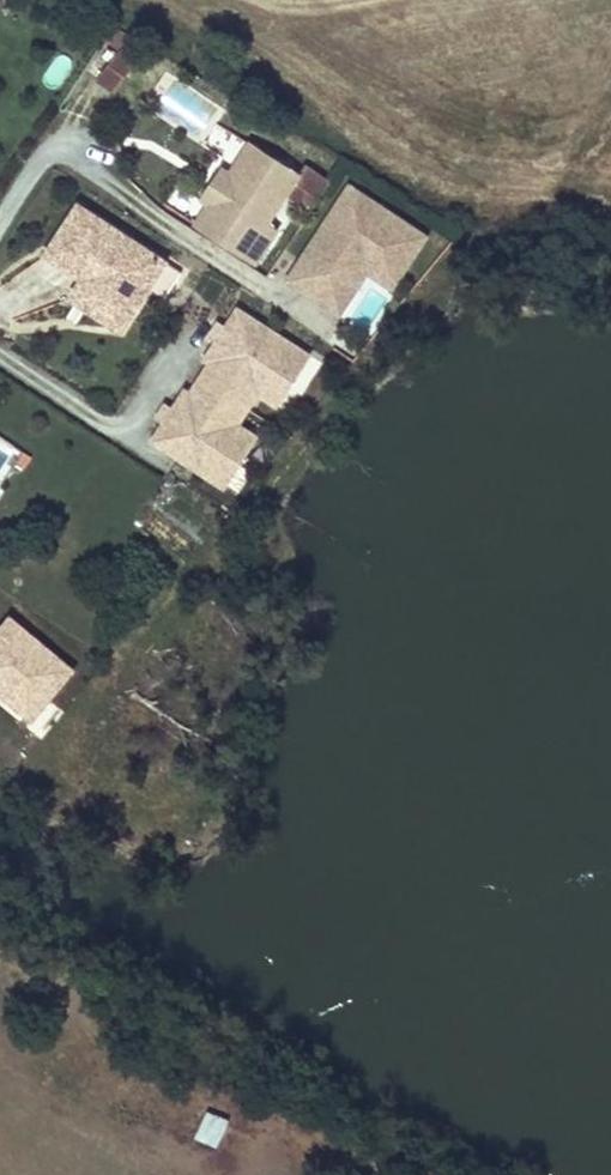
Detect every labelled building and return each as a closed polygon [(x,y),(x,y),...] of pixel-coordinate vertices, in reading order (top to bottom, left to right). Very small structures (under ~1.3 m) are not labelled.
[(141,36),(125,27),(115,42),(130,51),(141,36)] [(55,89),(76,63),(61,51),(40,77),(55,89)] [(147,63),(130,51),(109,83),(126,94),(147,63)] [(251,164),(233,195),(219,220),(279,254),(298,220),(288,214),(317,164),(266,136),(251,164)] [(223,189),(233,195),(251,164),(240,157),(223,189)] [(383,185),(331,260),(353,276),(339,295),(367,315),(382,294),(373,287),(390,262),(382,257),(390,246),(410,261),(422,258),(437,269),(459,238),(383,185)] [(174,239),(106,193),(73,241),(92,255),(80,274),(128,306),(156,265),(174,239)] [(173,276),(190,250),(174,239),(156,265),(173,276)] [(373,287),(382,294),(398,271),(423,288),(437,269),(422,258),(410,261),(390,246),(382,257),(390,262),(373,287)] [(331,260),(317,280),(339,295),(353,276),(331,260)] [(174,450),(246,496),(278,446),(259,433),(279,402),(298,414),(330,364),(258,318),(238,350),(226,369),(231,372),(211,403),(206,400),(194,419),(186,432),(174,450)] [(230,345),(238,350),(246,337),(238,333),(230,345)] [(186,432),(194,419),(186,414),(178,427),(186,432)]
